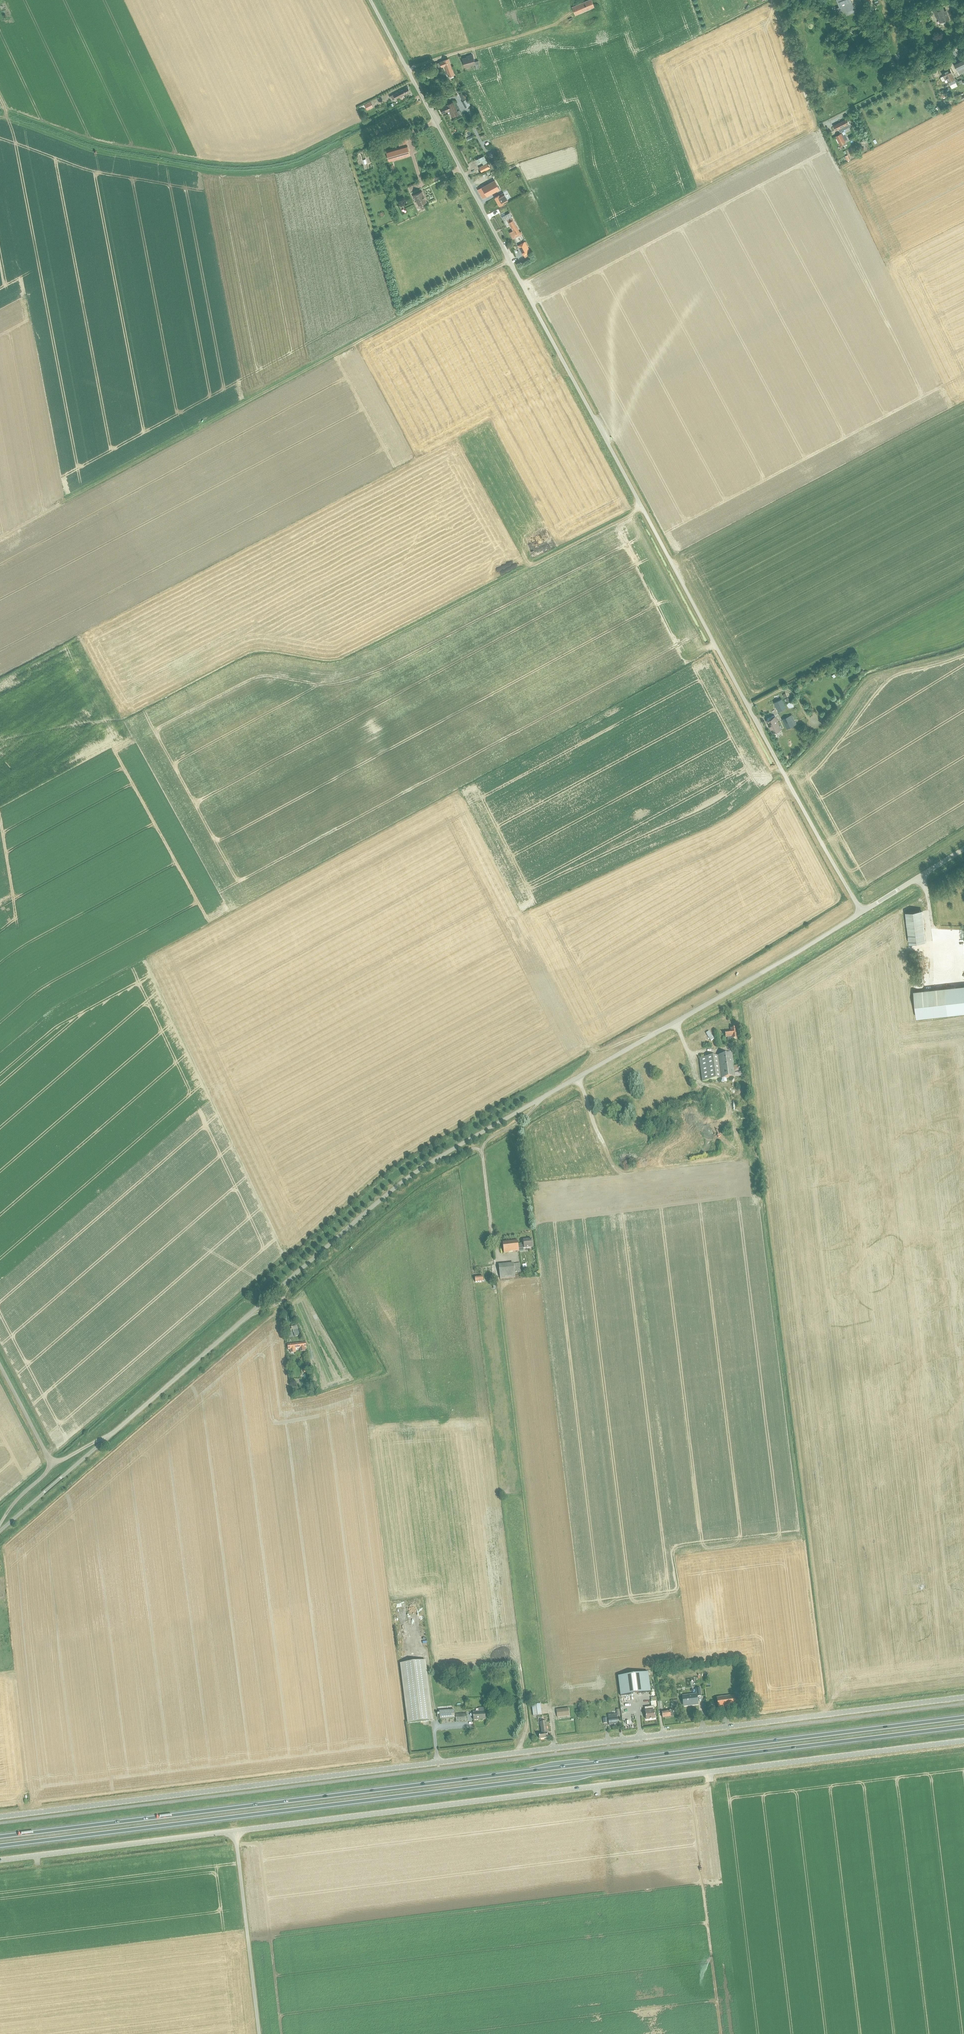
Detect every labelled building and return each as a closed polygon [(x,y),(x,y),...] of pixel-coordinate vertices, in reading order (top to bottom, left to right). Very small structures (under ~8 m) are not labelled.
[(575,16),(595,8),(591,0),(590,0),(572,7),(575,16)] [(839,7),(836,8),(838,13),(847,9),(849,13),(854,11),(850,2),(848,3),(847,1),(849,0),(836,0),(839,7)] [(950,19),(947,12),(946,9),(944,10),(943,8),(943,7),(934,11),(937,19),(938,19),(939,23),(945,21),(950,19)] [(475,64),(476,69),(480,68),(478,60),(474,62),(472,55),(469,56),(469,57),(462,59),(465,67),(475,64)] [(954,63),(960,75),(963,72),(963,58),(954,63)] [(448,59),(437,63),(439,68),(445,66),(449,77),(454,75),(452,70),(448,59)] [(944,76),(941,77),(943,81),(945,79),(945,80),(947,79),(948,82),(949,82),(950,85),(956,82),(953,76),(952,77),(950,75),(952,74),(950,69),(942,73),(944,76)] [(446,85),(444,78),(436,81),(438,87),(446,85)] [(392,100),(410,91),(408,87),(390,96),(392,100)] [(370,101),(364,105),(359,107),(361,110),(365,107),(367,110),(373,107),(370,101)] [(440,109),(442,114),(450,111),(452,116),(457,114),(453,103),(447,105),(447,106),(440,109)] [(837,125),(834,127),(836,130),(839,128),(839,129),(840,131),(848,128),(851,126),(847,119),(837,124),(837,125)] [(836,137),(840,146),(846,143),(842,134),(836,137)] [(389,161),(410,155),(406,139),(398,141),(399,147),(386,151),(389,161)] [(502,166),(499,158),(492,162),(495,168),(498,166),(499,167),(502,166)] [(479,168),(481,172),(490,168),(488,164),(479,168)] [(477,189),(482,199),(500,189),(494,180),(477,189)] [(419,206),(427,202),(422,191),(413,195),(414,198),(415,197),(419,206)] [(495,197),(500,206),(508,201),(504,193),(495,197)] [(509,213),(502,217),(507,226),(510,224),(513,231),(510,232),(512,236),(520,232),(509,213)] [(530,252),(525,242),(518,245),(524,255),(529,252),(530,252)] [(782,699),(773,703),(778,712),(786,708),(782,699)] [(794,725),(790,716),(783,720),(787,729),(794,725)] [(771,718),(766,720),(770,728),(771,727),(773,732),(781,728),(775,718),(772,720),(771,718)] [(909,943),(926,941),(922,911),(906,913),(909,943)] [(914,992),(917,1017),(963,1012),(963,986),(914,992)] [(726,1037),(728,1037),(728,1039),(738,1038),(736,1028),(731,1028),(731,1032),(725,1032),(726,1037)] [(735,1077),(732,1054),(700,1059),(703,1081),(721,1079),(726,1078),(735,1077)] [(743,1065),(735,1066),(736,1076),(744,1075),(743,1065)] [(735,1076),(736,1085),(746,1084),(746,1076),(735,1076)] [(503,1243),(504,1253),(523,1251),(523,1248),(532,1247),(532,1240),(524,1241),(524,1246),(518,1246),(517,1242),(503,1243)] [(515,1277),(515,1269),(521,1269),(520,1264),(499,1266),(500,1279),(515,1277)] [(290,1350),(291,1353),(296,1353),(295,1349),(300,1348),(301,1352),(305,1351),(304,1348),(306,1347),(306,1342),(297,1344),(287,1345),(288,1350),(290,1350)] [(400,1664),(408,1724),(433,1720),(427,1675),(425,1660),(400,1664)] [(621,1696),(650,1692),(648,1672),(618,1676),(621,1696)] [(683,1706),(691,1705),(698,1705),(697,1697),(701,1696),(700,1689),(696,1689),(696,1695),(682,1697),(683,1706)] [(735,1697),(734,1695),(717,1698),(718,1709),(741,1706),(740,1696),(735,1697)] [(652,1707),(645,1708),(646,1720),(655,1719),(654,1706),(657,1706),(656,1701),(651,1702),(652,1707)] [(542,1715),(540,1704),(532,1705),(533,1716),(542,1715)] [(569,1715),(568,1708),(556,1709),(557,1717),(569,1715)] [(438,1719),(453,1719),(453,1710),(438,1710),(438,1719)] [(486,1719),(485,1711),(473,1712),(474,1720),(486,1719)] [(617,1714),(608,1715),(608,1717),(609,1724),(618,1724),(617,1714)] [(540,1722),(541,1734),(539,1734),(539,1739),(547,1738),(546,1729),(547,1729),(546,1722),(540,1722)]
